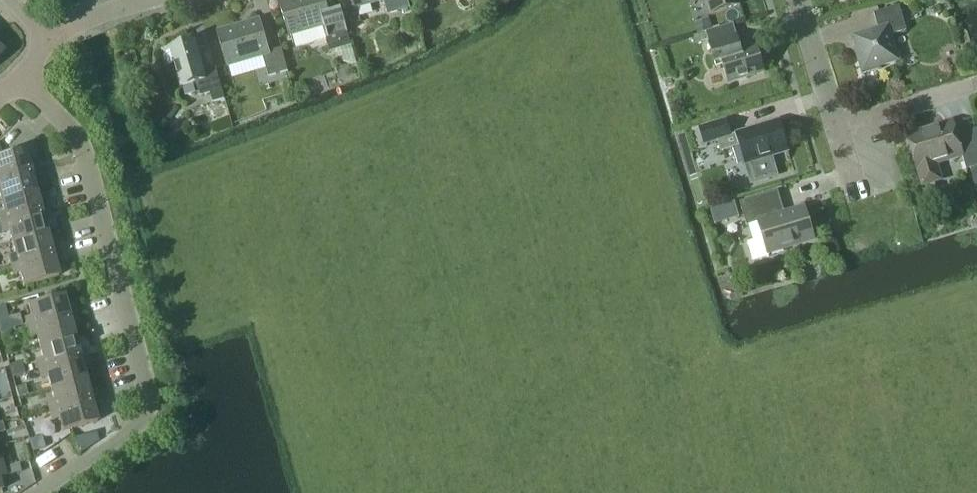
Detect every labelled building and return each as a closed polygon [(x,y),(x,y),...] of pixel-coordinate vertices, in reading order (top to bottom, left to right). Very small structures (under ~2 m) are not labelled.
[(323,0),(286,0),(281,2),(290,34),(324,24),(330,46),(349,40),(343,17),(329,21),(323,0)] [(389,13),(409,7),(407,0),(385,0),(389,13)] [(711,13),(740,4),(739,0),(707,0),(711,13)] [(906,30),(899,5),(873,13),(878,28),(853,36),(859,57),(857,58),(862,74),(879,69),(879,67),(899,61),(891,35),(906,30)] [(709,18),(694,22),(697,32),(712,28),(709,18)] [(267,52),(258,21),(219,33),(228,65),(262,55),(269,76),(288,71),(281,48),(267,52)] [(741,51),(733,25),(706,33),(716,67),(723,65),(728,82),(764,72),(756,47),(741,51)] [(204,71),(195,40),(164,49),(169,65),(175,64),(181,87),(195,83),(201,96),(210,94),(213,103),(225,100),(216,68),(204,71)] [(730,135),(726,120),(699,128),(703,145),(717,140),(720,152),(740,146),(746,164),(749,163),(755,182),(776,176),(770,157),(788,151),(778,121),(736,133),(736,134),(730,135)] [(966,169),(976,166),(976,129),(956,135),(953,122),(906,136),(916,168),(917,168),(923,186),(943,180),(938,162),(962,155),(966,169)] [(37,170),(35,162),(28,164),(25,150),(7,155),(5,148),(0,149),(0,180),(37,170)] [(1,202),(36,193),(33,180),(40,178),(37,170),(0,180),(0,197),(1,202)] [(785,214),(778,190),(739,202),(746,226),(759,222),(760,226),(762,235),(763,237),(747,242),(752,261),(768,257),(767,253),(814,238),(805,207),(786,213),(785,214)] [(36,193),(1,202),(4,213),(0,214),(0,224),(48,212),(46,203),(39,205),(36,193)] [(12,243),(47,234),(44,222),(51,220),(48,212),(0,224),(0,225),(2,234),(9,232),(12,243)] [(8,257),(11,266),(59,253),(57,245),(50,247),(47,234),(12,243),(15,255),(8,257)] [(59,253),(11,266),(13,275),(20,274),(23,286),(58,276),(55,263),(62,261),(59,253)] [(25,319),(27,328),(76,315),(74,307),(67,309),(63,296),(29,305),(32,317),(25,319)] [(9,319),(5,305),(0,306),(0,322),(9,319)] [(76,315),(27,328),(30,338),(37,336),(40,347),(74,338),(71,325),(78,324),(76,315)] [(78,351),(74,338),(40,347),(43,359),(36,361),(38,370),(87,357),(85,349),(78,351)] [(87,357),(38,370),(41,379),(48,377),(51,389),(86,380),(82,367),(89,365),(87,357)] [(12,377),(25,373),(22,361),(9,365),(12,377)] [(47,402),(49,412),(98,399),(96,391),(89,392),(86,380),(51,389),(54,400),(47,402)] [(19,397),(28,395),(25,385),(16,387),(19,397)] [(100,407),(98,399),(49,412),(52,421),(59,419),(62,431),(97,422),(93,409),(100,407)] [(79,454),(96,443),(93,432),(74,437),(79,454)] [(44,448),(40,436),(30,439),(33,451),(44,448)] [(9,455),(0,457),(3,466),(12,464),(9,455)] [(3,467),(0,468),(0,478),(20,472),(18,464),(3,468),(3,467)]
